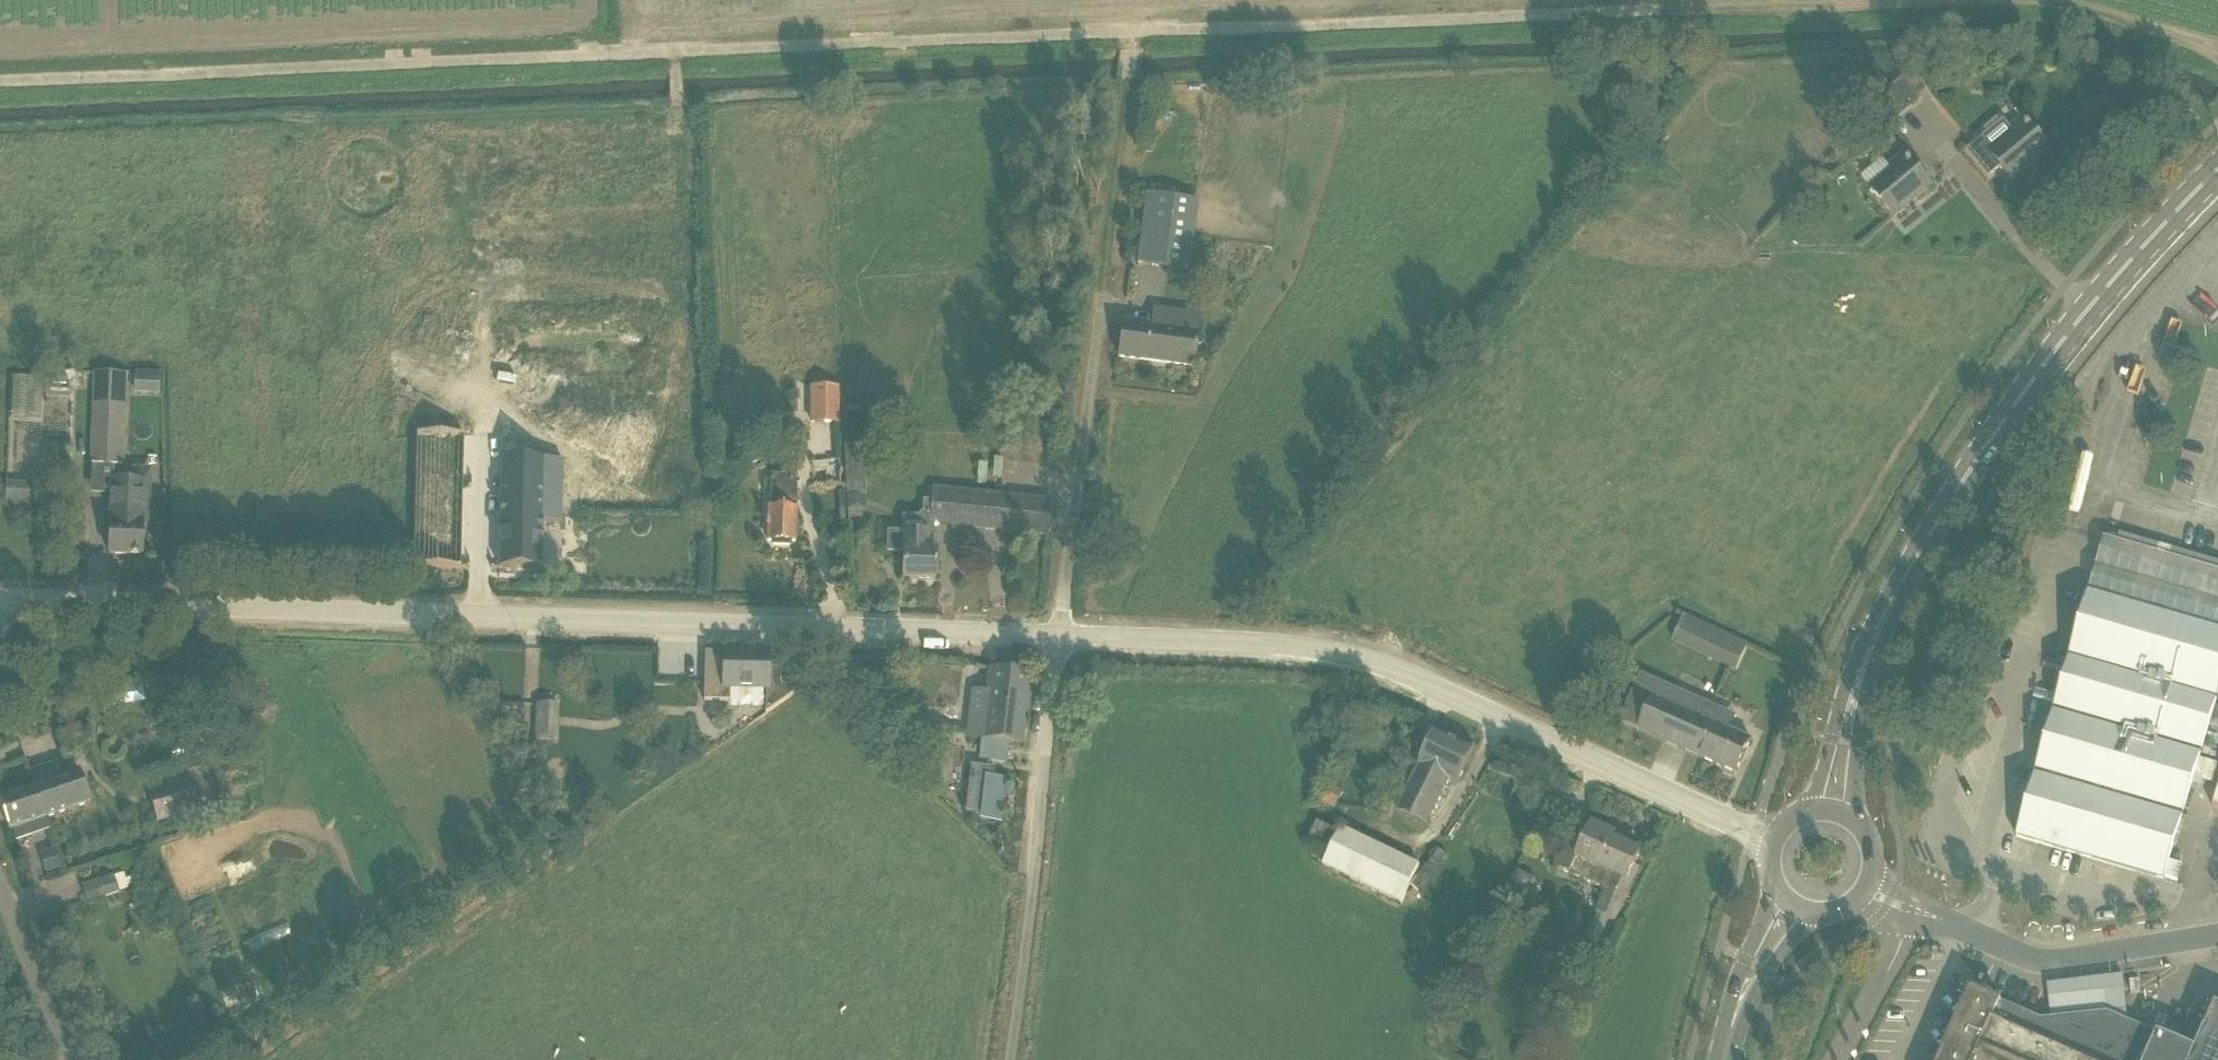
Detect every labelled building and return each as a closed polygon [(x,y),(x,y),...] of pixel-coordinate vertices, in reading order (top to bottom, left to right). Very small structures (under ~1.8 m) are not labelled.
[(1892,87),(1910,109),(1922,99),(1904,77),(1892,87)] [(1899,118),(1910,109),(1892,87),(1881,97),(1899,118)] [(2002,167),(2013,181),(2051,150),(2024,118),(2011,128),(2004,120),(1967,151),(1990,177),(2002,167)] [(1871,189),(1894,217),(1932,185),(1905,153),(1890,166),(1893,171),(1871,189)] [(1141,264),(1188,271),(1197,199),(1150,193),(1141,264)] [(1198,331),(1123,322),(1119,356),(1194,366),(1198,331)] [(502,428),(499,568),(542,569),(543,527),(560,528),(562,438),(641,440),(643,331),(504,328),(505,428),(502,428)] [(96,373),(96,384),(93,466),(114,467),(123,467),(126,375),(96,373)] [(136,373),(136,374),(135,381),(135,389),(160,390),(160,373),(136,373)] [(42,416),(42,376),(13,375),(12,416),(42,416)] [(809,423),(818,423),(840,423),(840,386),(810,386),(809,423)] [(414,567),(461,569),(464,436),(415,434),(412,566),(412,567),(414,567)] [(865,496),(863,448),(845,449),(846,496),(865,496)] [(786,541),(795,542),(796,498),(797,480),(795,480),(795,482),(787,482),(787,476),(769,476),(769,481),(768,521),(766,521),(766,526),(768,526),(768,540),(773,541),(773,544),(786,544),(786,541)] [(5,500),(30,502),(31,484),(6,482),(5,500)] [(144,483),(112,483),(111,522),(109,554),(142,555),(143,524),(142,524),(144,483)] [(934,489),(932,524),(1050,536),(1053,500),(934,489)] [(937,534),(934,534),(905,532),(887,532),(886,554),(904,554),(903,579),(936,579),(937,534)] [(2088,593),(2069,660),(2055,706),(2017,837),(2105,862),(2127,869),(2164,879),(2164,878),(2169,862),(2217,694),(2217,630),(2088,593)] [(1735,672),(1747,643),(1685,614),(1673,642),(1735,672)] [(730,701),(730,688),(766,688),(766,713),(810,682),(788,662),(782,668),(768,668),(768,654),(705,652),(704,701),(730,701)] [(1030,674),(991,670),(987,700),(971,698),(967,738),(982,739),(991,741),(1021,744),(1030,674)] [(1737,774),(1752,740),(1730,730),(1732,728),(1722,723),(1727,712),(1641,674),(1620,721),(1638,729),(1638,730),(1737,774)] [(142,686),(126,689),(129,704),(145,701),(142,686)] [(1350,699),(1347,707),(1363,713),(1366,705),(1350,699)] [(554,739),(556,703),(536,702),(535,738),(554,739)] [(1459,783),(1475,750),(1436,731),(1420,765),(1398,811),(1428,826),(1450,779),(1459,783)] [(989,760),(991,741),(982,739),(979,759),(989,760)] [(29,772),(34,786),(45,819),(91,803),(80,771),(64,776),(59,762),(29,772)] [(965,816),(1000,820),(1004,781),(987,779),(988,767),(971,765),(965,816)] [(157,821),(198,808),(187,772),(146,785),(157,821)] [(1344,792),(1331,786),(1326,784),(1318,802),(1324,804),(1336,810),(1344,792)] [(0,798),(0,804),(9,831),(45,819),(34,786),(0,798)] [(1540,818),(1529,843),(1542,849),(1553,824),(1540,818)] [(1635,867),(1641,853),(1613,840),(1615,836),(1592,825),(1583,843),(1570,837),(1556,867),(1607,890),(1597,913),(1616,922),(1640,869),(1635,867)] [(1333,826),(1316,866),(1395,899),(1412,859),(1333,826)] [(55,850),(39,855),(45,873),(61,869),(55,850)] [(114,876),(81,887),(87,902),(119,892),(114,876)] [(2215,1006),(2196,1051),(2108,1013),(2126,1010),(2124,990),(2118,990),(2116,976),(2107,977),(2047,984),(2049,998),(2051,1019),(2042,1020),(1970,989),(1962,1007),(1965,1008),(1945,1053),(1943,1057),(1940,1055),(1940,1056),(1936,1058),(1935,1059),(2217,1059),(2217,1007),(2215,1006)]
